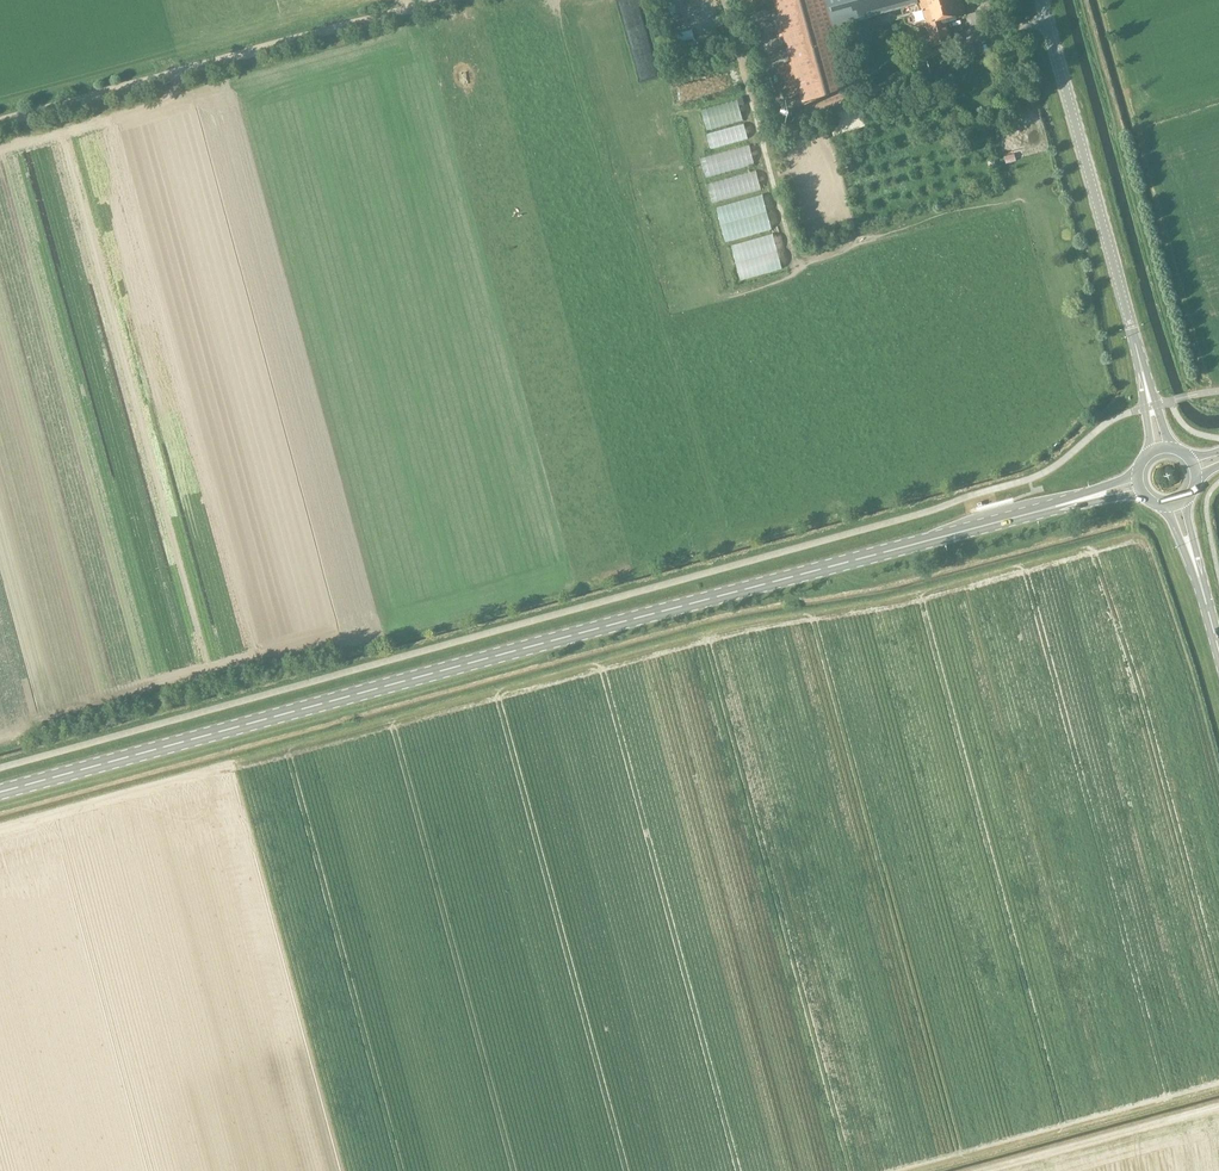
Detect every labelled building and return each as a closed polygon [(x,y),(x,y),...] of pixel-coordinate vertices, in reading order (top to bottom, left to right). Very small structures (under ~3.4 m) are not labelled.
[(776,4),(802,101),(850,88),(834,30),(826,0),(791,0),(776,4)] [(833,26),(902,8),(919,3),(918,0),(826,0),(833,26)] [(919,3),(902,8),(906,23),(913,26),(924,23),(926,27),(927,27),(929,34),(924,35),(922,37),(922,39),(923,44),(925,45),(927,46),(932,45),(933,46),(951,41),(945,19),(965,13),(962,0),(918,0),(919,3)] [(245,48),(235,48),(235,57),(246,57),(245,48)] [(918,82),(932,78),(927,60),(913,64),(918,82)] [(699,80),(689,84),(693,95),(703,91),(699,80)] [(678,93),(686,93),(686,85),(678,85),(678,93)] [(806,122),(854,106),(849,89),(801,104),(806,122)] [(740,101),(699,109),(703,127),(724,122),(723,118),(742,114),(740,101)] [(24,121),(23,109),(12,110),(12,122),(24,121)] [(705,133),(707,144),(746,139),(744,128),(705,133)] [(741,158),(750,156),(748,146),(739,149),(741,158)] [(1013,153),(1002,156),(1004,164),(1015,161),(1013,153)] [(1010,178),(1017,176),(1015,165),(1008,167),(1010,178)]
